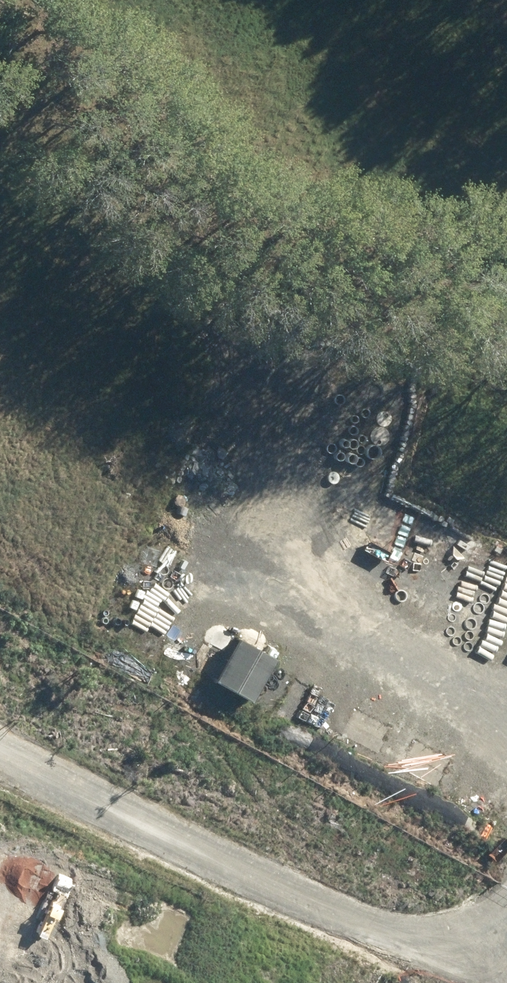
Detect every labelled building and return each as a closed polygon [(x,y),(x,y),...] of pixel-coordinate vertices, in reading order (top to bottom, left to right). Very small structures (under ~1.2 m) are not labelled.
[(281,653),(240,631),(217,676),(257,697),(281,653)]
